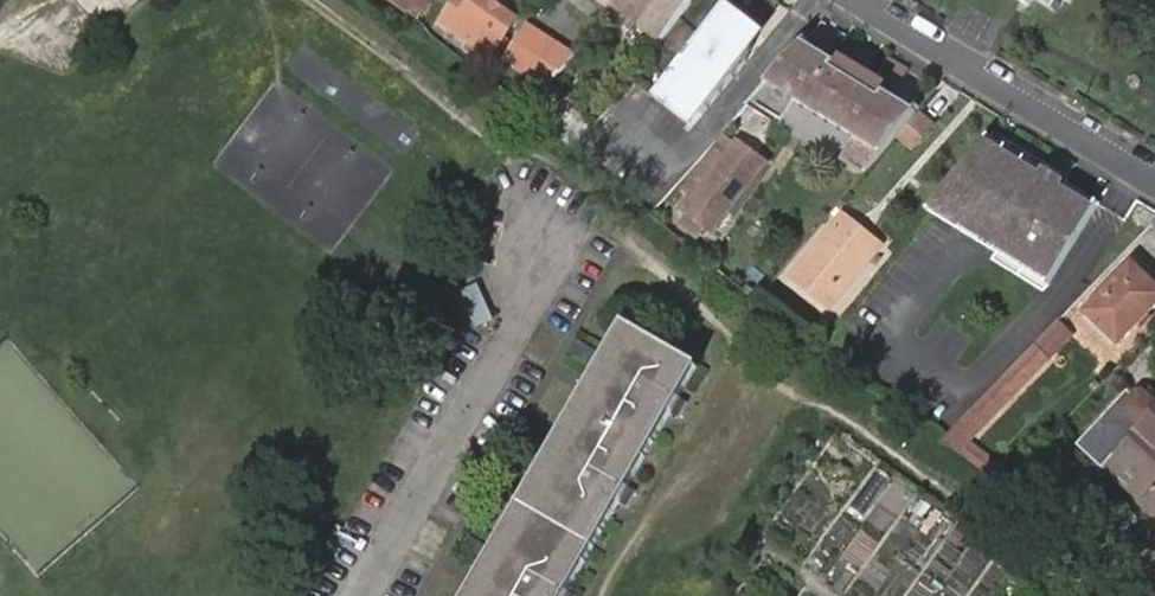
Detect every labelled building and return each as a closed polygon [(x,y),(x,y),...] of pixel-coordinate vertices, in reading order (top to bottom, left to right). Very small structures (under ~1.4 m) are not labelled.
[(412,16),(421,0),(387,0),(412,16)] [(496,57),(521,19),(491,0),(476,0),(457,31),(496,57)] [(622,0),(602,0),(615,9),(617,7),(621,2),(622,0)] [(621,2),(650,21),(648,23),(667,38),(695,0),(622,0),(621,2)] [(1036,9),(1041,1),(1042,0),(1022,0),(1036,9)] [(1041,1),(1065,17),(1070,9),(1067,6),(1069,1),(1073,4),(1076,0),(1042,0),(1041,1)] [(729,9),(649,100),(679,126),(759,35),(729,9)] [(870,173),(919,114),(888,95),(884,99),(834,71),(838,64),(804,44),(749,106),(783,127),(799,101),(860,139),(848,158),(854,163),(853,165),(863,172),(865,169),(870,173)] [(513,92),(531,67),(515,56),(498,82),(513,92)] [(838,64),(834,71),(884,99),(888,95),(893,89),(842,58),(838,64)] [(557,85),(531,67),(513,92),(538,109),(557,85)] [(583,149),(600,127),(556,92),(540,115),(583,149)] [(923,114),(904,138),(918,150),(938,126),(923,114)] [(743,152),(727,137),(681,188),(697,202),(698,203),(743,152)] [(993,137),(987,143),(1077,197),(1068,213),(1088,225),(1100,204),(993,137)] [(987,143),(933,209),(1053,282),(1088,225),(1068,213),(1077,197),(987,143)] [(743,152),(695,207),(693,206),(685,215),(687,216),(712,238),(769,174),(743,152)] [(1053,282),(933,209),(929,215),(1049,288),(1053,282)] [(839,224),(879,256),(886,247),(846,217),(839,224)] [(836,310),(879,256),(839,224),(795,280),(836,310)] [(1154,315),(1154,283),(1139,267),(1091,316),(1122,349),(1154,315)] [(495,320),(479,289),(465,297),(480,328),(495,320)] [(962,455),(1076,339),(1062,326),(946,443),(962,455)] [(706,369),(631,329),(613,362),(606,358),(596,374),(604,379),(562,450),(555,446),(545,463),(553,466),(501,554),(495,549),(485,568),(492,571),(478,595),(576,595),(706,369)] [(1142,392),(1137,398),(1131,393),(1083,450),(1111,473),(1112,471),(1148,501),(1146,503),(1154,511),(1154,403),(1142,392)]
